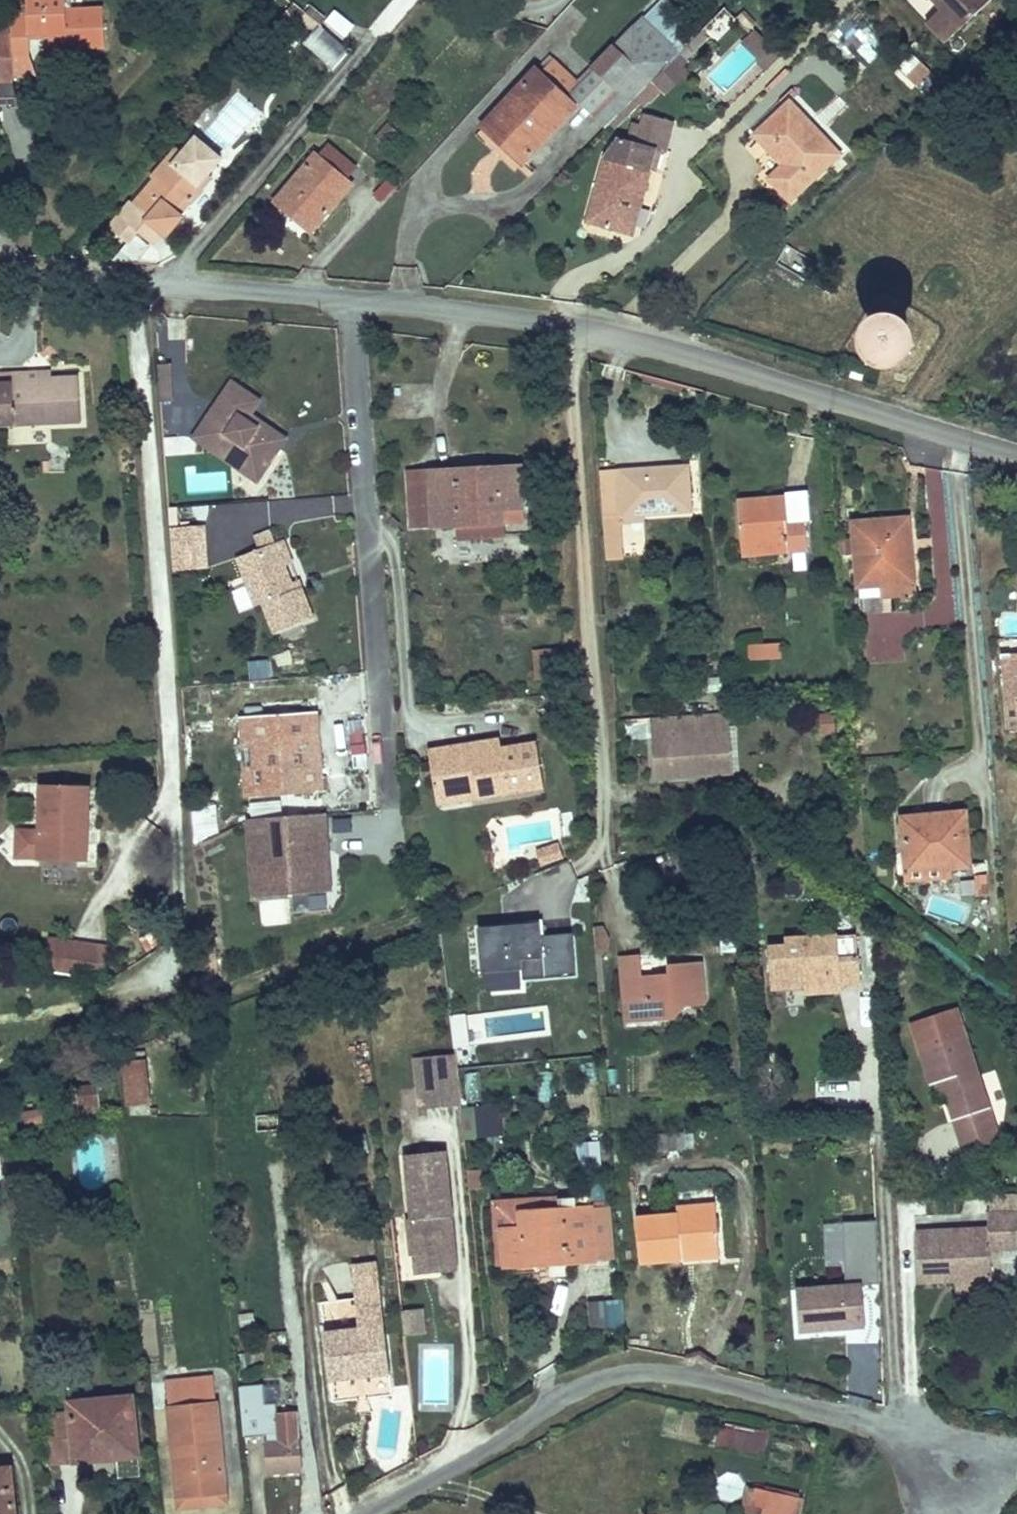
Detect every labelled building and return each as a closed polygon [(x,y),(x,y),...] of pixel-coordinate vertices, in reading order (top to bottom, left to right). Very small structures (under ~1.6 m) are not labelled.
[(67,50),(105,49),(104,9),(66,11),(66,0),(27,0),(28,15),(12,16),(12,25),(12,36),(13,56),(30,55),(30,35),(52,34),(66,34),(67,50)] [(942,10),(934,18),(953,38),(993,0),(934,0),(942,10)] [(662,21),(699,58),(718,39),(681,2),(662,21)] [(304,15),(293,5),(283,17),(295,26),(304,15)] [(306,13),(321,26),(326,20),(311,8),(306,13)] [(316,32),(321,26),(306,13),(301,20),(316,32)] [(662,21),(609,73),(631,96),(606,120),(626,140),(655,111),(650,106),(694,63),(699,58),(662,21)] [(12,36),(12,25),(0,25),(0,36),(12,36)] [(322,26),(305,46),(332,69),(349,49),(322,26)] [(52,51),(67,50),(66,34),(52,34),(52,51)] [(13,56),(12,36),(0,36),(0,83),(14,83),(14,74),(13,56)] [(31,73),(30,55),(13,56),(14,74),(31,73)] [(937,79),(913,56),(902,66),(927,90),(937,79)] [(704,73),(694,63),(650,106),(655,111),(671,95),(676,100),(704,73)] [(572,139),(567,134),(581,118),(553,93),(539,108),(531,101),(477,159),(498,178),(493,185),(513,203),(572,139)] [(804,202),(854,156),(801,104),(768,136),(796,165),(781,181),(804,202)] [(654,132),(648,149),(637,145),(621,162),(607,228),(628,236),(633,223),(642,227),(663,171),(671,151),(681,155),(693,127),(666,117),(660,134),(654,132)] [(398,133),(388,124),(376,137),(386,146),(398,133)] [(181,159),(174,153),(152,179),(155,182),(135,205),(132,203),(110,229),(128,244),(138,233),(153,246),(163,235),(167,238),(183,218),(178,213),(188,201),(191,203),(212,178),(209,175),(221,160),(197,139),(184,154),(181,159)] [(329,146),(319,158),(346,180),(355,169),(329,146)] [(178,149),(174,153),(181,159),(184,154),(178,149)] [(346,180),(319,158),(317,156),(277,203),(311,233),(352,185),(346,180)] [(138,264),(153,246),(138,233),(128,244),(113,263),(138,264)] [(917,359),(920,349),(919,339),(914,330),(905,324),(895,322),(885,324),(876,330),(871,339),(870,350),(874,359),(881,367),(890,371),(901,371),(910,367),(917,359)] [(158,364),(160,390),(171,389),(170,364),(158,364)] [(50,371),(25,373),(26,380),(51,379),(50,371)] [(81,422),(79,377),(51,379),(26,380),(25,373),(25,372),(0,373),(0,426),(81,422)] [(247,420),(251,414),(260,401),(232,381),(193,438),(258,482),(281,447),(256,430),(258,428),(247,420)] [(172,401),(171,389),(160,390),(161,402),(172,401)] [(287,439),(251,414),(247,420),(258,428),(256,430),(281,447),(287,439)] [(522,465),(403,470),(406,531),(459,529),(460,541),(507,539),(506,526),(525,526),(522,465)] [(614,519),(631,518),(705,512),(701,471),(630,477),(611,478),(614,519)] [(178,525),(177,508),(169,509),(170,526),(178,525)] [(800,565),(820,566),(818,538),(798,538),(796,510),(753,513),(756,561),(801,559),(800,565)] [(631,518),(614,519),(616,546),(633,545),(631,518)] [(172,528),(174,553),(206,550),(204,526),(172,528)] [(254,537),(259,550),(275,543),(270,530),(254,537)] [(875,603),(922,600),(919,556),(924,555),(922,532),(869,536),(875,603)] [(282,540),(275,543),(285,566),(291,563),(282,540)] [(259,550),(237,559),(256,607),(263,604),(275,634),(314,618),(301,587),(294,590),(275,543),(259,550)] [(207,568),(206,550),(174,553),(175,571),(207,568)] [(298,579),(291,582),(294,590),(301,587),(298,579)] [(906,627),(873,625),(871,659),(904,661),(906,627)] [(785,667),(786,654),(770,652),(769,665),(785,667)] [(1002,655),(1002,658),(1003,658),(1006,704),(1008,704),(1010,729),(1016,729),(1016,654),(1002,655)] [(836,734),(834,712),(810,714),(812,736),(836,734)] [(247,796),(323,790),(316,713),(241,719),(247,796)] [(744,775),(741,719),(666,722),(668,778),(744,775)] [(500,738),(491,739),(492,749),(502,747),(500,738)] [(475,775),(479,800),(545,789),(537,742),(502,747),(492,749),(491,739),(429,749),(436,789),(460,785),(458,778),(475,775)] [(438,806),(479,800),(475,775),(458,778),(460,785),(436,789),(438,806)] [(87,840),(86,838),(78,837),(78,828),(88,829),(89,788),(41,787),(40,830),(17,830),(16,859),(88,860),(88,842),(87,840)] [(190,809),(196,837),(221,832),(214,804),(190,809)] [(904,817),(909,877),(973,871),(968,812),(904,817)] [(324,814),(249,820),(255,897),(330,891),(324,814)] [(88,842),(88,829),(78,828),(78,837),(86,838),(87,840),(88,842)] [(560,845),(537,852),(541,864),(564,856),(560,845)] [(576,976),(573,933),(542,936),(541,927),(531,928),(531,923),(479,927),(482,973),(523,970),(524,980),(576,976)] [(67,974),(71,943),(49,940),(45,971),(67,974)] [(108,948),(71,943),(67,974),(104,979),(108,948)] [(201,946),(202,961),(218,959),(217,945),(201,946)] [(869,994),(866,946),(797,950),(796,959),(784,959),(786,999),(819,997),(818,1005),(844,1003),(844,995),(869,994)] [(671,1007),(686,1007),(710,1006),(709,971),(672,972),(668,980),(667,987),(661,988),(661,983),(645,983),(645,966),(622,967),(626,1025),(630,1026),(663,1025),(671,1007)] [(676,1024),(686,1007),(671,1007),(663,1025),(665,1025),(676,1024)] [(941,1080),(946,1094),(959,1134),(994,1123),(957,1009),(912,1024),(932,1083),(936,1082),(941,1080)] [(453,1048),(469,1047),(467,1014),(451,1015),(453,1048)] [(125,1057),(129,1105),(150,1103),(145,1052),(129,1054),(129,1057),(125,1057)] [(438,1082),(441,1106),(461,1104),(456,1054),(419,1058),(421,1083),(438,1082)] [(466,1074),(466,1100),(477,1100),(477,1074),(466,1074)] [(940,1096),(946,1094),(941,1080),(936,1082),(940,1096)] [(424,1108),(441,1106),(438,1082),(421,1083),(424,1108)] [(71,1114),(101,1111),(99,1086),(69,1089),(71,1114)] [(501,1133),(498,1108),(462,1111),(465,1137),(501,1133)] [(43,1109),(25,1112),(27,1125),(45,1122),(43,1109)] [(271,1131),(280,1130),(279,1114),(257,1115),(258,1131),(271,1131)] [(999,1139),(994,1123),(959,1134),(964,1151),(999,1139)] [(281,1145),(280,1130),(271,1131),(272,1146),(281,1145)] [(430,1152),(420,1153),(407,1155),(414,1219),(411,1219),(415,1255),(435,1253),(437,1271),(437,1273),(457,1270),(444,1151),(430,1152)] [(530,1210),(597,1207),(597,1191),(501,1198),(504,1264),(511,1264),(509,1230),(530,1230),(530,1210)] [(993,1279),(992,1249),(1016,1248),(1016,1194),(991,1195),(991,1214),(989,1214),(990,1229),(917,1232),(920,1282),(960,1280),(993,1279)] [(691,1247),(729,1245),(726,1202),(686,1204),(686,1214),(647,1216),(651,1258),(691,1257),(691,1247)] [(597,1207),(599,1259),(619,1256),(616,1206),(597,1207)] [(511,1264),(599,1259),(597,1207),(530,1210),(530,1230),(509,1230),(511,1264)] [(846,1225),(850,1286),(863,1286),(877,1285),(873,1224),(846,1225)] [(691,1257),(730,1255),(729,1245),(691,1247),(691,1257)] [(417,1274),(437,1271),(435,1253),(415,1255),(417,1274)] [(353,1267),(357,1298),(382,1295),(378,1264),(353,1267)] [(993,1291),(993,1279),(960,1280),(961,1293),(993,1291)] [(797,1291),(800,1331),(866,1326),(863,1286),(850,1286),(797,1291)] [(365,1370),(366,1377),(391,1374),(382,1295),(357,1298),(322,1303),(331,1381),(356,1378),(355,1371),(365,1370)] [(592,1333),(626,1328),(621,1298),(587,1303),(592,1333)] [(423,1314),(403,1316),(405,1336),(425,1334),(423,1314)] [(356,1378),(366,1377),(365,1370),(355,1371),(356,1378)] [(201,1491),(225,1488),(214,1377),(167,1382),(179,1497),(201,1495),(201,1491)] [(249,1385),(249,1380),(242,1381),(247,1437),(268,1436),(268,1441),(266,1442),(269,1473),(302,1471),(298,1412),(277,1414),(276,1409),(266,1409),(264,1384),(249,1385)] [(140,1466),(139,1455),(133,1397),(94,1401),(96,1415),(74,1417),(73,1413),(49,1415),(54,1463),(78,1461),(77,1453),(102,1451),(101,1446),(117,1445),(118,1457),(119,1457),(120,1468),(123,1473),(128,1475),(133,1474),(137,1471),(140,1466)] [(766,1436),(733,1430),(730,1445),(754,1449),(756,1443),(765,1444),(766,1436)] [(11,1468),(0,1469),(0,1513),(16,1513),(11,1468)] [(746,1502),(756,1504),(759,1490),(750,1487),(746,1502)] [(227,1503),(225,1488),(201,1491),(201,1495),(179,1497),(180,1508),(227,1503)] [(756,1504),(766,1506),(764,1513),(781,1513),(785,1495),(759,1490),(756,1504)] [(785,1495),(781,1513),(796,1513),(799,1499),(785,1495)]
